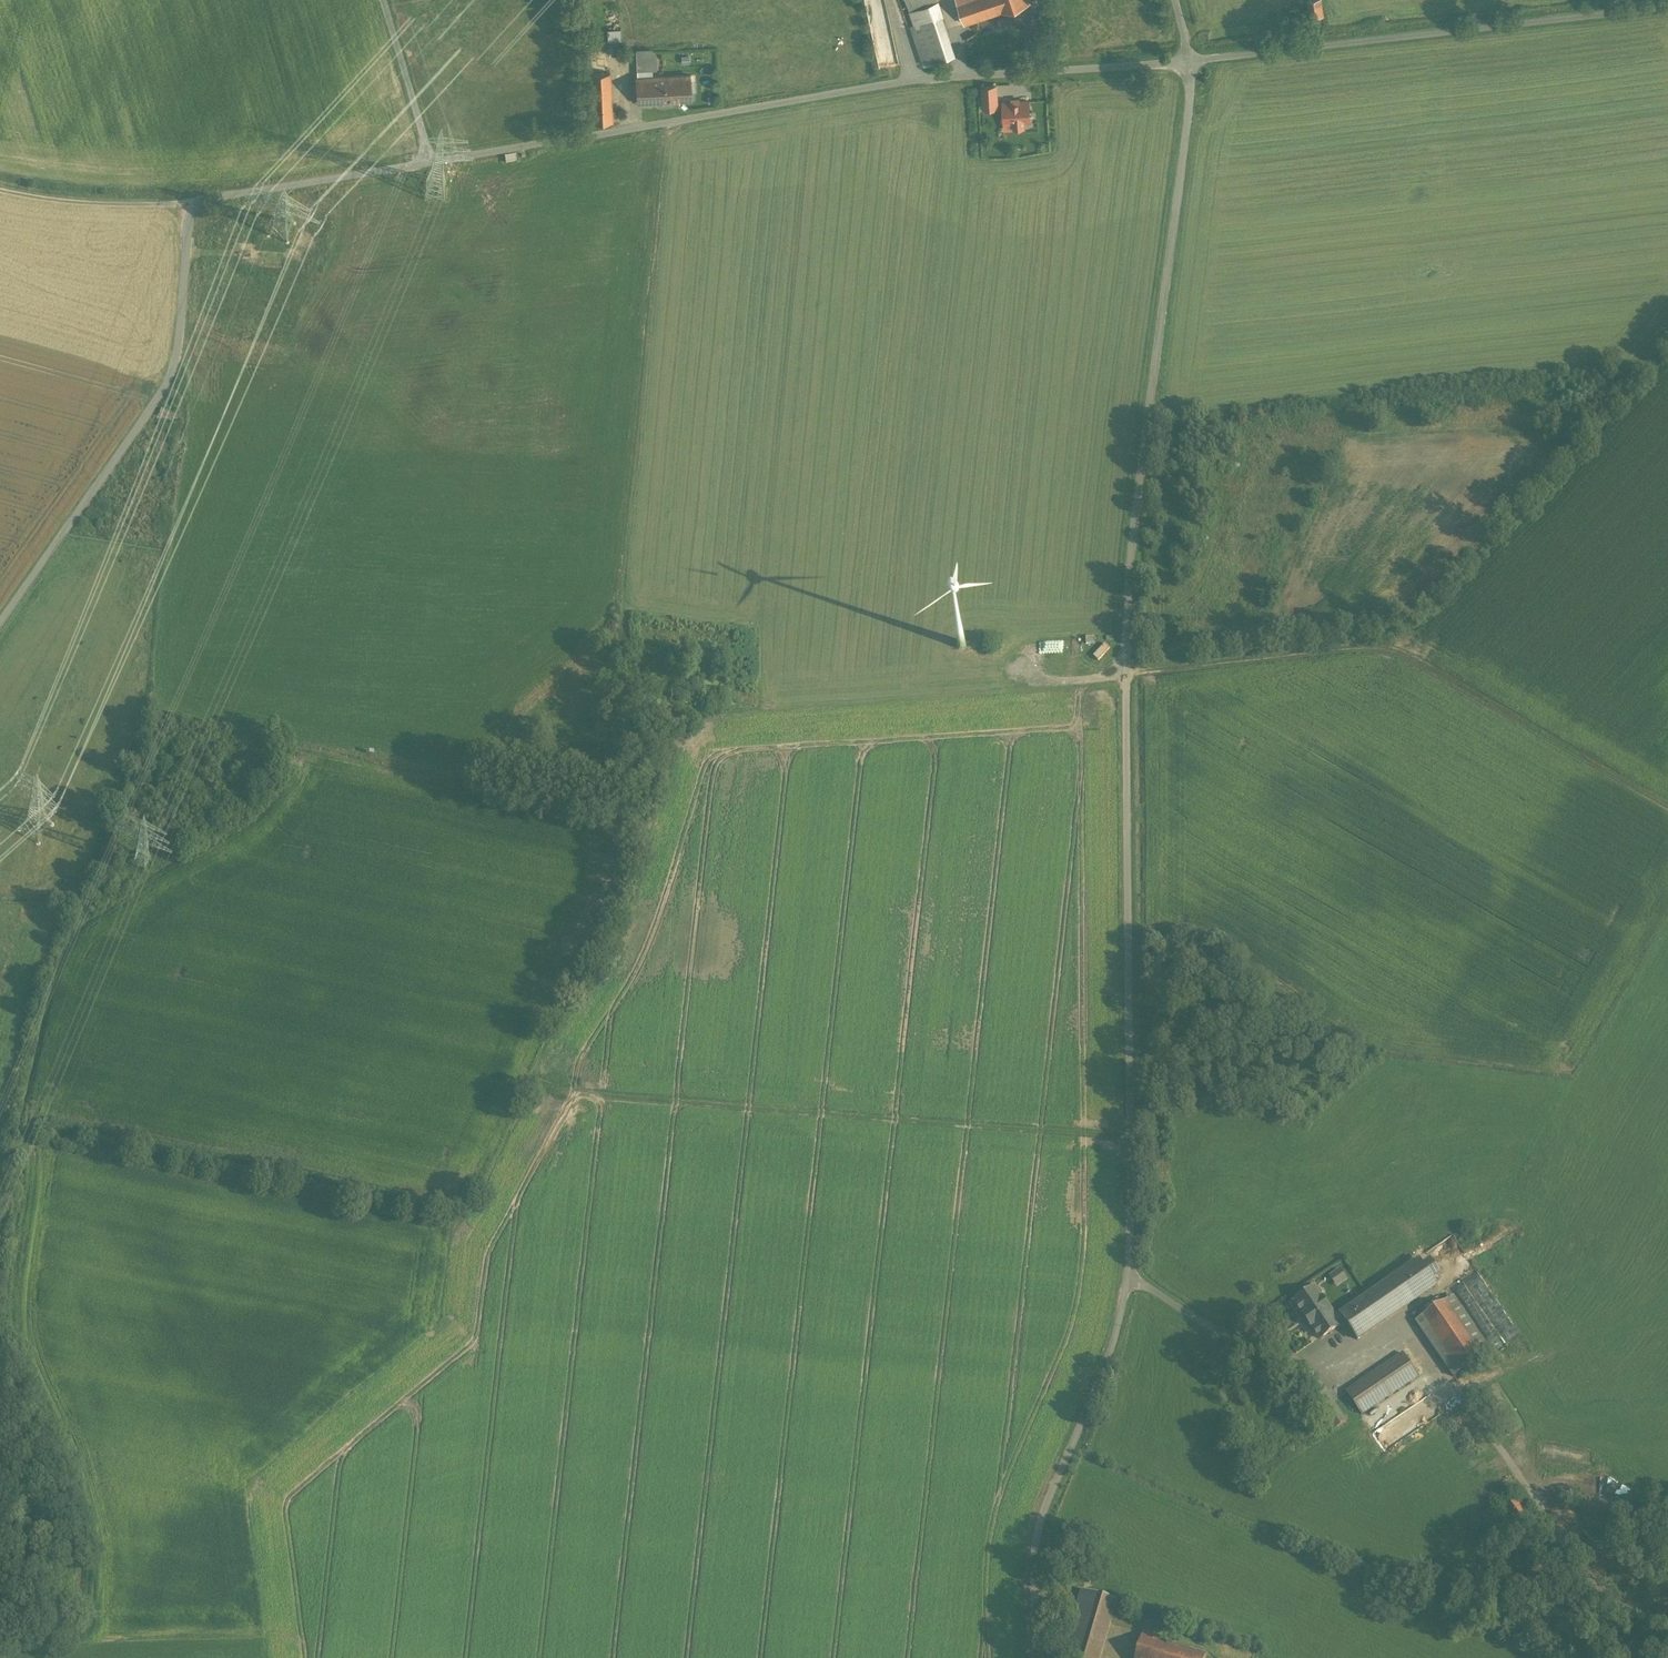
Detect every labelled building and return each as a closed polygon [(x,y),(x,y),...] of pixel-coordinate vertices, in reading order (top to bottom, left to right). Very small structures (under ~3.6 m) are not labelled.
[(909,10),(937,0),(906,0),(909,10)] [(938,0),(937,0),(909,10),(914,24),(910,25),(924,65),(955,54),(943,17),(944,16),(938,0)] [(964,22),(1030,0),(957,0),(964,22)] [(1307,15),(1323,14),(1322,0),(1306,0),(1307,15)] [(607,27),(607,38),(620,37),(620,27),(607,27)] [(875,42),(879,67),(899,64),(896,39),(875,42)] [(655,50),(633,51),(636,103),(690,101),(689,72),(656,74),(655,50)] [(610,72),(588,73),(590,122),(612,121),(610,72)] [(980,82),(980,107),(999,107),(1000,128),(1024,127),(1024,120),(1029,120),(1028,96),(998,97),(997,82),(980,82)] [(1105,644),(1093,657),(1098,661),(1110,649),(1105,644)] [(1419,1259),(1339,1314),(1358,1341),(1438,1287),(1419,1259)] [(1316,1285),(1291,1302),(1319,1342),(1343,1325),(1316,1285)] [(1455,1296),(1414,1323),(1451,1378),(1491,1351),(1455,1296)] [(1361,1416),(1419,1377),(1404,1354),(1346,1392),(1361,1416)] [(1536,1524),(1518,1500),(1505,1510),(1522,1534),(1536,1524)] [(1105,1587),(1089,1583),(1074,1639),(1101,1647),(1107,1648),(1123,1592),(1105,1587)] [(1141,1635),(1135,1657),(1204,1657),(1205,1653),(1141,1635)]
